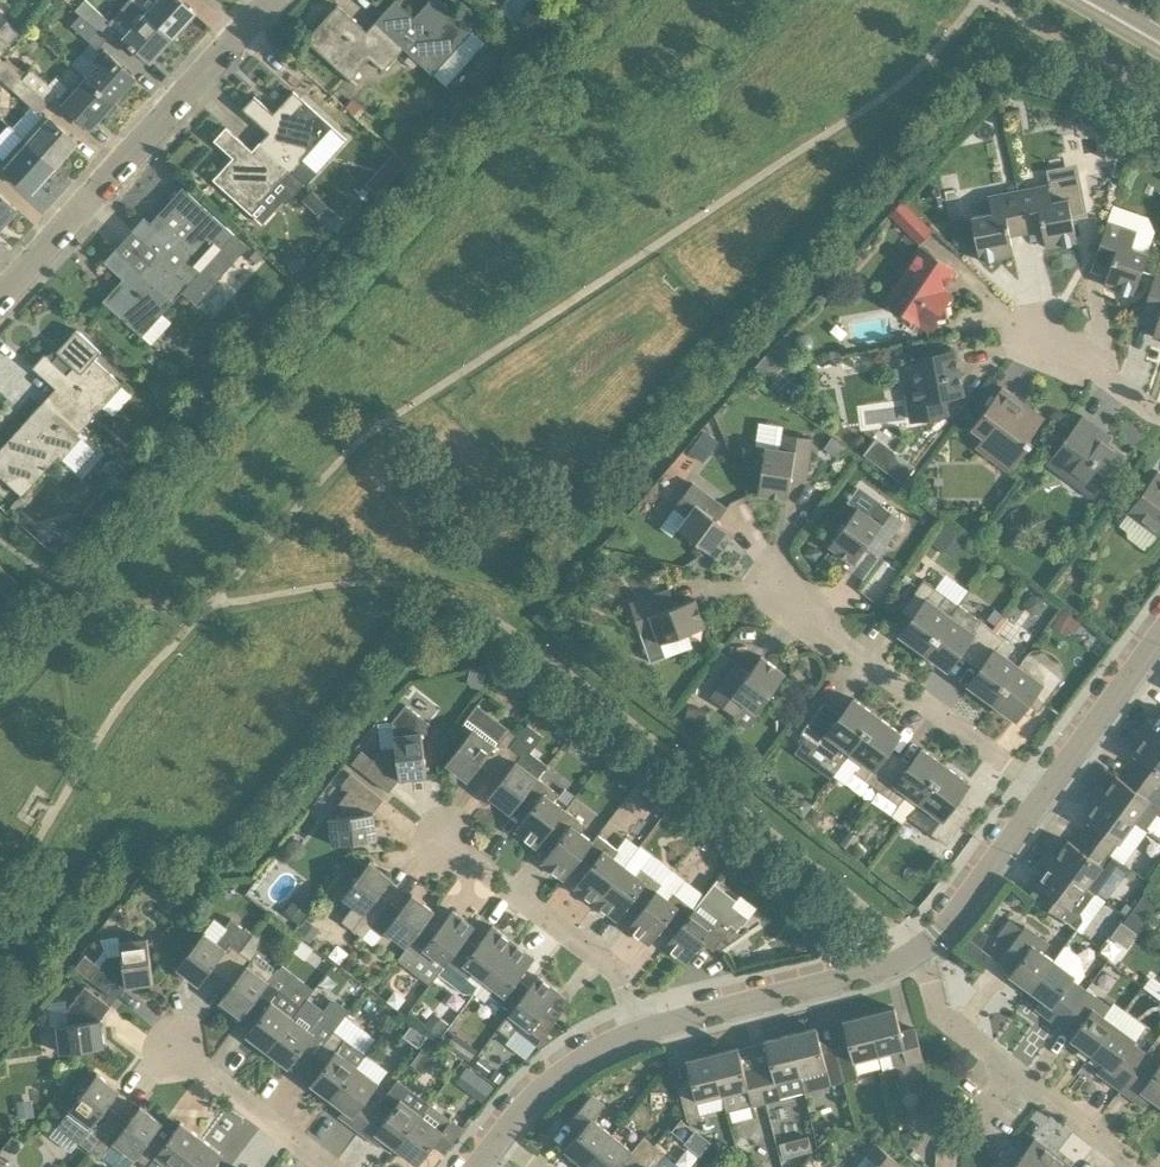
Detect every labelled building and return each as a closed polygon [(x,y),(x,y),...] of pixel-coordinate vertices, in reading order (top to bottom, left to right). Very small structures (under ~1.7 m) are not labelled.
[(75,10),(81,15),(108,39),(115,31),(118,27),(110,21),(104,15),(87,0),(83,0),(75,10)] [(144,13),(172,38),(194,13),(179,0),(156,0),(144,13)] [(403,48),(411,39),(440,66),(452,53),(462,62),(482,40),(438,0),(429,0),(413,17),(394,0),(374,22),(403,48)] [(129,21),(118,34),(122,38),(150,62),(172,38),(144,13),(132,2),(121,14),(129,21)] [(403,48),(374,22),(366,31),(337,5),(305,40),(345,78),(346,77),(350,80),(369,59),(382,71),(403,48)] [(81,15),(72,26),(91,43),(98,49),(108,39),(81,15)] [(9,46),(0,38),(0,56),(9,46)] [(91,43),(70,66),(84,79),(112,104),(135,79),(107,54),(105,56),(98,49),(91,43)] [(12,90),(31,107),(38,114),(40,112),(48,104),(14,74),(3,63),(0,60),(0,78),(12,90)] [(19,69),(14,74),(48,104),(55,96),(58,93),(48,85),(24,63),(19,69)] [(67,88),(58,98),(62,102),(90,128),(112,104),(84,79),(73,91),(68,87),(67,88)] [(259,142),(291,171),(331,127),(292,92),(272,113),(253,96),(241,109),(267,133),(259,142)] [(43,115),(21,139),(53,167),(76,142),(45,114),(43,115)] [(291,171),(259,142),(251,151),(225,127),(213,141),(232,158),(212,180),(252,215),(291,171)] [(1117,138),(1103,141),(1106,159),(1120,157),(1117,138)] [(0,162),(32,191),(53,167),(21,139),(2,160),(0,162)] [(392,156),(386,163),(398,173),(404,166),(392,156)] [(1017,192),(1025,233),(1041,230),(1045,249),(1075,243),(1070,217),(1084,214),(1077,176),(1049,181),(1050,188),(1048,188),(1047,186),(1017,192)] [(157,255),(149,263),(181,293),(199,274),(212,285),(233,261),(223,246),(234,235),(182,188),(169,202),(172,205),(162,216),(159,213),(149,223),(143,218),(131,231),(157,255)] [(303,201),(318,214),(326,206),(311,192),(303,201)] [(1009,236),(1025,233),(1017,192),(987,197),(990,214),(970,218),(978,261),(1012,255),(1009,236)] [(16,210),(0,195),(0,228),(16,210)] [(918,244),(931,231),(901,202),(888,214),(918,244)] [(950,225),(954,244),(967,241),(964,222),(950,225)] [(1132,296),(1146,254),(1130,249),(1136,233),(1106,222),(1092,263),(1108,268),(1103,286),(1132,296)] [(181,293),(149,263),(141,272),(115,249),(103,262),(122,279),(102,301),(120,318),(116,322),(130,335),(134,331),(150,345),(171,322),(162,314),(181,293)] [(934,320),(946,318),(944,306),(942,305),(949,295),(941,290),(953,272),(920,250),(886,301),(926,328),(933,319),(934,320)] [(307,268),(304,257),(288,262),(292,273),(307,268)] [(1155,274),(1141,314),(1157,320),(1151,337),(1159,340),(1159,276),(1155,274)] [(53,403),(81,429),(100,407),(97,405),(116,383),(119,386),(120,385),(92,360),(99,352),(74,330),(55,352),(57,354),(50,362),(42,355),(31,368),(60,394),(53,403)] [(911,420),(945,414),(942,398),(961,394),(953,352),(925,357),(926,362),(911,364),(915,386),(905,388),(911,420)] [(1009,473),(1016,463),(1031,444),(1027,441),(1043,419),(1001,388),(970,429),(983,438),(975,448),(1009,473)] [(81,429),(53,403),(44,413),(37,407),(0,448),(0,478),(20,496),(59,453),(64,457),(82,437),(77,433),(81,429)] [(1092,498),(1122,457),(1092,435),(1097,428),(1082,417),(1047,465),(1092,498)] [(683,451),(684,452),(697,461),(709,446),(697,437),(695,435),(683,451)] [(805,481),(811,439),(782,435),(780,450),(764,448),(757,495),(787,499),(790,479),(805,481)] [(846,448),(831,437),(823,448),(838,459),(846,448)] [(125,466),(133,466),(135,466),(136,462),(138,458),(134,451),(124,452),(120,460),(125,466)] [(915,467),(895,452),(883,468),(903,483),(915,467)] [(1157,472),(1126,514),(1159,538),(1159,536),(1159,475),(1157,472)] [(716,557),(734,533),(717,521),(726,509),(691,484),(674,508),(687,517),(678,529),(716,557)] [(902,521),(878,504),(868,516),(856,507),(828,546),(853,564),(865,547),(877,556),(902,521)] [(43,526),(36,528),(39,538),(46,536),(47,539),(63,534),(62,531),(69,529),(66,518),(59,521),(43,526)] [(965,541),(943,525),(929,543),(952,560),(965,541)] [(803,554),(814,562),(822,551),(815,546),(808,547),(803,554)] [(20,584),(0,567),(0,591),(8,598),(20,584)] [(659,570),(649,574),(653,585),(663,581),(659,570)] [(923,653),(958,605),(923,580),(905,605),(917,613),(900,636),(923,653)] [(675,606),(670,592),(629,607),(639,635),(641,634),(651,662),(664,658),(659,644),(704,628),(694,600),(675,606)] [(974,655),(992,630),(988,627),(958,605),(923,653),(946,670),(963,647),(974,655)] [(986,619),(995,626),(1003,615),(994,609),(986,619)] [(1066,634),(1069,630),(1076,618),(1062,610),(1052,627),(1066,634)] [(1014,647),(996,633),(992,630),(974,655),(985,663),(968,686),(991,703),(1018,666),(1006,658),(1014,647)] [(991,703),(1014,720),(1031,697),(1043,705),(1064,677),(1029,651),(1018,666),(991,703)] [(785,675),(760,657),(748,673),(736,665),(711,699),(735,717),(744,704),(757,713),(785,675)] [(486,673),(469,669),(467,681),(470,687),(482,689),(486,673)] [(834,776),(850,753),(876,716),(854,699),(836,723),(818,709),(800,734),(829,755),(822,763),(822,766),(823,768),(834,776)] [(426,777),(420,733),(427,732),(427,726),(429,723),(406,703),(391,720),(393,737),(394,749),(380,750),(373,759),(362,751),(351,764),(388,793),(398,780),(426,777)] [(688,705),(684,719),(703,724),(707,710),(688,705)] [(489,774),(515,741),(518,737),(477,706),(464,723),(472,729),(445,764),(467,781),(479,766),(489,774)] [(1152,726),(1144,721),(1138,728),(1159,744),(1159,715),(1152,726)] [(876,789),(894,765),(882,756),(899,733),(876,716),(850,753),(862,762),(854,773),(876,789)] [(1138,728),(1135,734),(1142,740),(1131,754),(1137,759),(1128,770),(1158,792),(1159,790),(1159,744),(1138,728)] [(574,731),(574,732),(567,741),(573,746),(580,737),(581,736),(574,731)] [(510,814),(518,803),(537,779),(547,765),(531,753),(515,741),(489,774),(499,782),(488,797),(510,814)] [(918,803),(945,766),(922,749),(905,773),(894,765),(876,789),(898,805),(906,794),(918,803)] [(945,766),(918,803),(930,812),(919,827),(946,846),(966,818),(951,806),(968,783),(945,766)] [(1152,800),(1158,792),(1128,770),(1121,780),(1115,776),(1104,791),(1097,785),(1091,793),(1132,822),(1149,798),(1152,800)] [(332,846),(376,841),(373,813),(383,800),(349,774),(340,786),(348,792),(339,803),(340,817),(329,819),(332,846)] [(536,848),(546,835),(564,811),(553,802),(559,795),(537,779),(518,803),(529,811),(514,832),(536,848)] [(1107,855),(1132,822),(1091,793),(1087,799),(1094,805),(1084,819),(1089,823),(1081,835),(1107,855)] [(666,805),(652,794),(643,805),(657,817),(666,805)] [(803,818),(811,807),(813,805),(805,799),(795,801),(790,808),(803,818)] [(689,835),(696,825),(671,805),(663,815),(689,835)] [(811,807),(803,818),(815,826),(819,821),(817,811),(811,807)] [(563,880),(579,860),(592,842),(581,834),(586,827),(564,811),(546,835),(557,843),(541,863),(563,880)] [(849,831),(840,844),(848,850),(858,837),(849,831)] [(1118,863),(1107,855),(1081,835),(1073,845),(1068,841),(1056,856),(1049,851),(1043,858),(1084,887),(1093,894),(1094,892),(1096,893),(1118,863)] [(595,904),(624,867),(614,858),(618,852),(597,836),(592,842),(579,860),(589,868),(573,888),(595,904)] [(698,846),(706,849),(710,840),(702,837),(698,846)] [(353,856),(341,873),(348,879),(361,862),(353,856)] [(1079,912),(1093,894),(1084,887),(1043,858),(1039,864),(1047,869),(1036,884),(1042,888),(1034,899),(1075,930),(1082,921),(1082,914),(1079,912)] [(363,937),(370,928),(389,903),(379,895),(391,880),(369,863),(342,898),(353,906),(342,921),(363,937)] [(656,891),(657,891),(662,885),(640,869),(635,875),(624,867),(595,904),(616,920),(632,900),(642,908),(643,908),(656,891)] [(704,895),(693,909),(675,933),(664,947),(686,963),(702,943),(713,952),(717,947),(720,950),(741,935),(735,930),(739,925),(740,926),(746,919),(729,906),(734,901),(712,884),(704,895)] [(1012,889),(1003,900),(1011,906),(1016,906),(1022,898),(1012,889)] [(668,900),(657,891),(656,891),(643,908),(642,908),(627,928),(649,945),(664,925),(675,933),(693,909),(673,893),(668,900)] [(1144,891),(1137,901),(1152,911),(1158,902),(1144,891)] [(313,906),(297,894),(283,912),(299,924),(313,906)] [(407,947),(425,923),(433,912),(411,895),(400,911),(389,903),(370,928),(381,936),(385,930),(407,947)] [(1126,916),(1132,908),(1126,903),(1120,911),(1126,916)] [(445,964),(447,962),(465,939),(473,928),(451,911),(436,932),(425,923),(407,947),(398,959),(409,968),(424,948),(445,964)] [(239,953),(254,934),(246,927),(245,928),(232,918),(225,926),(228,928),(216,944),(202,934),(176,969),(198,986),(209,971),(220,979),(239,953)] [(306,921),(297,933),(309,942),(319,930),(306,921)] [(1121,922),(1110,937),(1127,949),(1138,934),(1121,922)] [(484,980),(512,943),(491,927),(476,947),(465,939),(447,962),(467,978),(473,971),(484,980)] [(1032,991),(1053,962),(1042,953),(1048,945),(1024,927),(998,961),(1011,971),(1009,975),(1032,991)] [(241,1018),(249,1008),(267,984),(278,970),(258,954),(260,938),(254,934),(239,953),(220,979),(230,986),(219,1002),(241,1018)] [(810,936),(795,938),(796,951),(811,950),(810,936)] [(152,983),(146,940),(118,943),(120,955),(105,958),(99,966),(85,955),(75,968),(90,979),(88,980),(114,1000),(124,987),(152,983)] [(510,1011),(529,987),(518,979),(533,959),(512,943),(484,980),(495,988),(490,995),(510,1011)] [(1060,1027),(1085,992),(1071,981),(1074,977),(1053,962),(1032,991),(1042,999),(1035,1008),(1060,1027)] [(529,987),(510,1011),(497,1028),(509,1037),(514,1030),(540,1050),(565,1031),(543,1014),(559,993),(537,977),(529,987)] [(291,1020),(299,1009),(267,984),(249,1008),(260,1016),(245,1036),(267,1052),(291,1020)] [(59,1054),(103,1048),(99,1020),(109,1007),(83,988),(65,1011),(67,1025),(55,1026),(59,1054)] [(1093,1055),(1114,1027),(1102,1018),(1108,1010),(1085,992),(1060,1027),(1072,1036),(1070,1039),(1093,1055)] [(314,1057),(332,1032),(347,1012),(332,1000),(323,1010),(308,998),(299,1009),(291,1020),(267,1052),(288,1068),(303,1048),(314,1057)] [(868,1015),(878,1056),(892,1052),(896,1067),(922,1060),(914,1029),(900,1033),(894,1008),(868,1015)] [(449,1025),(433,1012),(423,1025),(440,1038),(449,1025)] [(853,1062),(878,1056),(868,1015),(842,1022),(848,1046),(835,1049),(843,1083),(857,1080),(853,1062)] [(424,1036),(412,1027),(404,1038),(416,1047),(424,1036)] [(1122,1091),(1146,1058),(1131,1046),(1134,1042),(1114,1027),(1093,1055),(1103,1063),(1096,1072),(1122,1091)] [(830,1086),(843,1083),(835,1049),(822,1052),(816,1028),(790,1035),(800,1076),(826,1069),(830,1086)] [(331,1101),(356,1068),(364,1057),(332,1032),(314,1057),(325,1065),(310,1085),(331,1101)] [(765,1103),(804,1093),(800,1076),(790,1035),(764,1041),(770,1066),(757,1069),(765,1103)] [(479,1051),(467,1042),(457,1055),(469,1063),(479,1051)] [(765,1103),(757,1069),(744,1072),(738,1048),(712,1055),(721,1096),(726,1113),(765,1103)] [(696,1102),(721,1096),(712,1055),(686,1061),(691,1085),(678,1089),(686,1123),(700,1119),(696,1102)] [(493,1066),(480,1057),(473,1066),(487,1075),(493,1066)] [(1158,1067),(1146,1058),(1122,1091),(1144,1107),(1151,1098),(1159,1105),(1159,1064),(1158,1067)] [(358,1132),(377,1107),(366,1099),(377,1084),(356,1068),(331,1101),(343,1110),(338,1116),(358,1132)] [(504,1075),(496,1069),(490,1077),(498,1083),(504,1075)] [(90,1151),(117,1115),(107,1107),(118,1092),(96,1075),(57,1126),(90,1151)] [(494,1087),(481,1077),(473,1089),(486,1099),(494,1087)] [(421,1116),(423,1113),(391,1089),(377,1107),(358,1132),(379,1147),(383,1141),(395,1150),(421,1116)] [(15,1096),(17,1116),(34,1114),(33,1094),(15,1096)] [(612,1136),(592,1120),(604,1106),(591,1095),(568,1122),(580,1131),(564,1151),(583,1166),(587,1166),(612,1136)] [(135,1159),(153,1135),(161,1124),(139,1107),(127,1123),(117,1115),(90,1151),(101,1159),(113,1143),(135,1159)] [(443,1154),(463,1128),(451,1120),(442,1132),(421,1116),(395,1150),(417,1166),(432,1146),(443,1154)] [(201,1140),(179,1123),(164,1143),(153,1135),(135,1159),(146,1166),(180,1166),(201,1140)] [(906,1132),(900,1133),(903,1146),(915,1143),(913,1136),(906,1132)] [(654,1147),(643,1138),(631,1152),(612,1136),(587,1166),(620,1166),(621,1166),(623,1166),(637,1166),(654,1147)] [(812,1151),(808,1136),(799,1138),(803,1154),(812,1151)] [(1056,1155),(1034,1138),(1017,1161),(1005,1152),(994,1166),(1047,1166),(1056,1155)] [(222,1156),(201,1140),(180,1166),(213,1166),(222,1156)] [(899,1165),(875,1145),(866,1156),(877,1165),(875,1166),(897,1166),(899,1165)] [(654,1147),(637,1166),(678,1166),(654,1147)] [(1056,1155),(1047,1166),(1072,1166),(1056,1155)]
